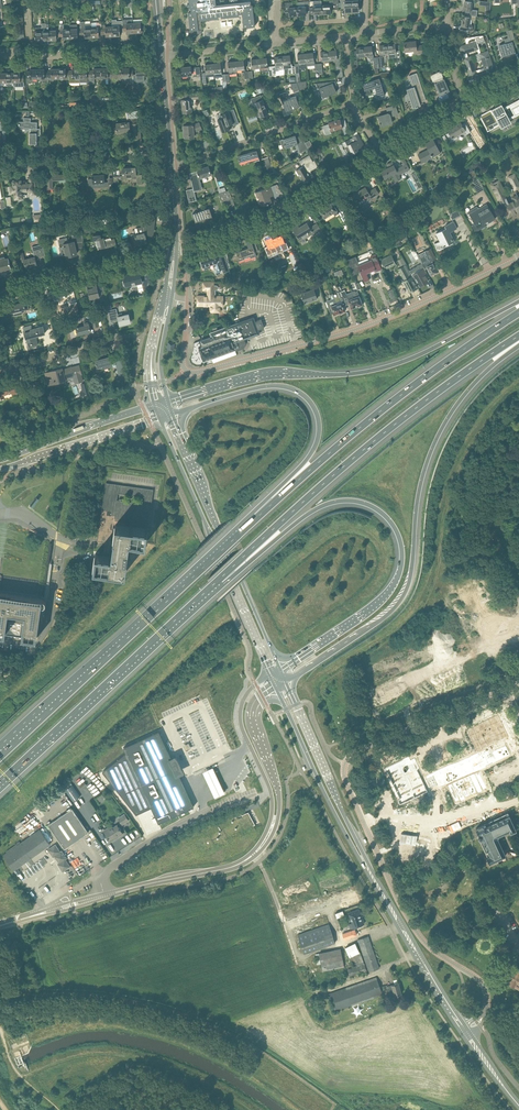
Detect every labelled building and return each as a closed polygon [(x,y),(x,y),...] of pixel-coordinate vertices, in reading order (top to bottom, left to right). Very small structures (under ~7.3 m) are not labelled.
[(188,13),(190,31),(191,31),(191,34),(202,33),(200,20),(218,18),(218,16),(221,16),(221,17),(239,15),(239,14),(242,13),(243,27),(255,26),(253,5),(251,6),(251,1),(241,2),(241,0),(229,0),(230,3),(216,4),(215,0),(189,0),(190,8),(191,8),(191,12),(188,13)] [(309,11),(309,13),(313,13),(313,14),(319,14),(319,15),(321,14),(322,14),(322,5),(321,0),(309,1),(309,11)] [(322,14),(323,14),(326,14),(326,13),(331,13),(330,9),(339,9),(338,0),(329,0),(330,5),(322,5),(322,14)] [(351,1),(347,1),(347,0),(340,0),(341,9),(344,8),(345,12),(352,12),(351,1)] [(351,1),(352,12),(356,11),(356,10),(359,10),(359,8),(360,8),(361,8),(361,0),(355,0),(355,1),(351,1)] [(309,1),(296,2),(297,7),(297,15),(298,15),(298,16),(301,16),(301,15),(306,15),(306,11),(309,11),(309,1)] [(470,9),(472,2),(465,1),(463,10),(462,10),(462,14),(463,14),(470,15),(476,16),(477,10),(470,9)] [(297,15),(297,7),(293,7),(292,2),(284,3),(285,12),(289,12),(289,16),(294,15),(294,16),(297,16),(297,15)] [(468,24),(470,15),(463,14),(461,26),(460,25),(460,29),(472,31),(472,27),(472,26),(472,25),(471,24),(468,24)] [(134,32),(133,23),(133,18),(126,19),(126,21),(122,21),(123,31),(126,31),(127,33),(134,32)] [(120,31),(123,31),(122,21),(122,20),(116,20),(116,19),(112,19),(112,26),(113,36),(120,35),(120,31)] [(70,24),(70,28),(70,38),(78,38),(78,36),(81,35),(80,21),(80,26),(77,26),(77,24),(70,24)] [(84,37),(91,37),(91,23),(84,23),(84,21),(80,21),(81,35),(84,35),(84,37)] [(141,29),(145,29),(144,22),(140,22),(141,22),(133,23),(134,32),(141,32),(141,29)] [(91,23),(91,37),(99,36),(99,35),(102,34),(102,27),(98,27),(91,27),(91,23)] [(105,36),(113,36),(112,26),(105,26),(105,27),(102,27),(102,34),(105,34),(105,36)] [(63,38),(70,38),(70,28),(63,29),(59,29),(60,37),(63,36),(63,38)] [(60,37),(59,29),(49,30),(49,40),(57,39),(56,37),(60,37)] [(513,44),(516,43),(512,29),(508,31),(510,37),(504,39),(505,43),(498,45),(502,56),(515,52),(513,44)] [(494,71),(487,50),(488,52),(481,54),(477,43),(484,41),(485,41),(483,35),(465,37),(465,38),(466,37),(468,44),(460,46),(469,75),(485,70),(486,73),(494,71)] [(426,52),(425,45),(416,46),(415,41),(404,42),(405,51),(414,50),(414,53),(426,52)] [(399,50),(396,51),(395,43),(387,44),(388,53),(388,56),(396,55),(397,59),(395,59),(396,65),(401,65),(399,50)] [(384,54),(388,53),(387,44),(379,45),(380,54),(380,57),(377,57),(377,64),(382,63),(382,57),(384,57),(384,54)] [(364,47),(365,56),(369,55),(370,61),(374,61),(374,64),(377,64),(377,57),(374,57),(373,55),(372,46),(364,47)] [(357,57),(365,56),(364,47),(356,47),(356,51),(353,51),(354,66),(358,66),(357,60),(358,60),(357,57)] [(337,59),(337,57),(336,50),(328,51),(329,60),(337,59)] [(330,62),(329,60),(328,51),(321,51),(322,61),(325,60),(325,63),(330,62)] [(307,66),(315,65),(315,64),(315,61),(314,61),(313,52),(305,53),(307,66)] [(298,66),(295,66),(296,73),(299,73),(299,68),(307,67),(307,66),(305,53),(297,54),(298,63),(298,66)] [(282,56),(284,69),(288,69),(288,70),(292,69),(292,73),(296,73),(295,66),(292,66),(292,64),(291,64),(290,55),(282,56)] [(279,69),(284,69),(282,56),(274,57),(275,65),(275,66),(272,66),(273,76),(276,75),(276,71),(279,71),(279,69)] [(337,77),(343,77),(341,56),(337,57),(337,59),(329,60),(330,62),(335,62),(337,77)] [(273,76),(272,66),(268,66),(267,57),(259,58),(260,67),(260,72),(269,71),(269,76),(273,76)] [(260,67),(259,58),(251,59),(252,68),(260,67)] [(235,61),(237,70),(242,69),(242,72),(244,72),(245,72),(245,69),(244,60),(235,61)] [(229,74),(237,73),(237,70),(235,61),(228,62),(229,71),(228,71),(229,74)] [(220,63),(212,64),(214,75),(222,75),(222,74),(220,63)] [(206,76),(214,75),(212,64),(205,64),(206,76),(202,76),(203,83),(207,83),(206,76)] [(196,76),(200,76),(199,67),(191,68),(191,66),(181,67),(181,76),(182,76),(182,77),(187,77),(187,75),(188,75),(191,75),(191,72),(196,71),(196,76)] [(145,72),(144,72),(144,67),(136,67),(136,81),(140,81),(140,80),(144,80),(144,76),(145,76),(145,75),(145,72)] [(66,68),(58,69),(58,78),(65,78),(65,79),(69,79),(69,70),(66,70),(66,68)] [(72,77),(80,77),(79,68),(72,68),(72,70),(69,70),(69,79),(69,82),(72,82),(72,77)] [(90,83),(90,77),(90,70),(87,70),(87,68),(79,68),(80,77),(80,82),(87,82),(87,83),(90,83)] [(90,70),(90,77),(93,77),(101,77),(101,68),(93,68),(94,70),(90,70)] [(101,77),(108,77),(108,85),(110,85),(110,87),(112,87),(112,70),(112,69),(108,69),(108,68),(101,68),(101,77)] [(122,77),(122,68),(115,68),(115,70),(112,70),(112,87),(112,82),(113,82),(115,81),(116,80),(117,79),(118,77),(122,77)] [(133,81),(133,69),(129,70),(129,68),(122,68),(122,77),(126,77),(126,81),(133,81)] [(30,71),(26,71),(26,82),(32,82),(32,78),(37,78),(37,69),(30,69),(30,71)] [(44,69),(37,69),(37,78),(41,78),(42,82),(48,82),(48,77),(48,71),(44,71),(44,69)] [(51,71),(48,71),(48,77),(51,77),(51,78),(58,78),(58,69),(51,69),(51,71)] [(444,79),(443,79),(442,76),(440,71),(431,75),(435,84),(436,83),(440,94),(440,95),(445,93),(446,92),(449,91),(444,79)] [(13,85),(13,82),(13,72),(6,73),(6,85),(12,85),(12,89),(14,88),(14,87),(14,85),(13,85)] [(20,72),(13,72),(13,82),(13,85),(14,85),(14,87),(24,87),(24,74),(20,74),(20,72)] [(419,102),(425,100),(426,100),(417,73),(409,75),(410,79),(411,78),(414,86),(406,89),(412,108),(415,107),(416,107),(418,107),(418,106),(421,105),(419,102)] [(364,89),(361,90),(363,96),(371,94),(370,89),(375,88),(378,97),(379,97),(385,95),(380,78),(368,82),(362,83),(364,89)] [(296,82),(297,83),(299,90),(306,87),(306,81),(296,82)] [(336,81),(322,83),(316,83),(316,84),(318,89),(319,89),(322,97),(336,92),(334,86),(336,85),(336,81)] [(299,90),(297,83),(291,85),(293,92),(299,90)] [(296,96),(288,99),(287,97),(288,97),(287,96),(286,96),(285,93),(280,95),(286,111),(299,106),(296,96)] [(198,94),(190,94),(183,95),(184,100),(181,100),(183,113),(191,113),(190,99),(198,98),(198,94)] [(101,105),(112,105),(112,95),(109,95),(110,97),(101,97),(101,105)] [(249,121),(250,122),(258,119),(257,117),(260,116),(260,117),(268,114),(265,106),(267,106),(266,104),(264,105),(261,95),(260,95),(256,97),(251,99),(257,114),(248,118),(249,121)] [(500,127),(510,122),(509,120),(508,118),(504,110),(510,106),(515,115),(518,113),(518,99),(503,108),(501,104),(491,109),(479,116),(485,128),(497,122),(498,123),(499,125),(500,127)] [(390,116),(398,114),(396,105),(387,108),(388,113),(378,116),(381,126),(392,122),(390,116)] [(229,111),(220,114),(221,114),(223,118),(217,120),(222,132),(230,129),(228,125),(233,123),(234,125),(239,123),(235,112),(230,114),(229,111)] [(37,123),(31,122),(31,118),(24,117),(23,122),(20,121),(19,128),(19,129),(19,128),(29,129),(30,129),(31,129),(31,133),(29,133),(30,144),(37,144),(37,135),(41,135),(40,130),(37,129),(37,123)] [(330,131),(342,127),(343,131),(345,137),(349,135),(348,130),(345,119),(340,120),(340,119),(328,122),(328,124),(323,126),(325,135),(331,133),(330,131)] [(473,126),(476,124),(474,120),(471,121),(470,120),(465,124),(466,125),(463,127),(459,120),(455,122),(456,124),(447,129),(449,132),(446,134),(451,142),(458,138),(456,136),(457,135),(456,135),(465,130),(466,133),(470,131),(469,130),(474,127),(473,126)] [(184,137),(185,136),(185,137),(194,137),(194,133),(202,129),(199,122),(193,124),(184,125),(184,126),(183,126),(184,137)] [(118,131),(115,131),(115,139),(122,139),(122,140),(127,140),(127,139),(131,139),(131,138),(137,137),(137,131),(144,130),(143,123),(144,123),(133,123),(134,123),(134,125),(117,126),(118,131)] [(282,145),(284,144),(286,147),(297,144),(300,153),(298,154),(308,149),(302,137),(296,139),(295,135),(280,140),(282,145)] [(342,143),(349,155),(361,149),(360,147),(364,145),(358,135),(342,143)] [(418,154),(422,162),(440,153),(433,139),(425,143),(428,149),(418,154)] [(237,156),(239,161),(245,160),(246,164),(259,160),(257,150),(237,156)] [(313,161),(309,155),(299,161),(300,161),(303,166),(296,170),(304,183),(314,177),(312,174),(310,171),(318,166),(314,160),(313,161)] [(271,164),(268,157),(264,158),(265,162),(266,165),(266,164),(268,169),(272,167),(271,164)] [(395,182),(401,179),(400,176),(400,175),(399,175),(399,174),(409,169),(404,158),(400,160),(403,166),(396,169),(392,161),(387,164),(388,167),(381,171),(384,178),(391,174),(395,182)] [(122,175),(113,176),(114,183),(118,183),(118,180),(127,179),(127,177),(131,177),(131,178),(137,178),(137,184),(142,183),(142,174),(136,174),(136,166),(121,168),(122,175)] [(194,172),(189,173),(193,188),(194,191),(201,190),(199,184),(197,177),(199,177),(211,174),(210,171),(209,166),(205,167),(204,166),(194,169),(195,171),(194,172)] [(506,172),(513,187),(518,184),(512,169),(506,172)] [(453,170),(446,177),(450,181),(456,174),(453,170)] [(108,182),(105,182),(104,174),(101,174),(101,173),(98,173),(92,173),(92,177),(92,178),(88,179),(88,185),(90,186),(92,186),(94,184),(94,183),(101,183),(101,187),(109,187),(108,182)] [(66,174),(47,175),(47,188),(53,188),(53,180),(66,179),(67,181),(70,180),(70,183),(74,182),(73,174),(66,175),(66,174)] [(36,188),(35,184),(34,177),(28,177),(29,182),(27,182),(27,181),(26,181),(21,182),(21,180),(16,181),(16,180),(12,180),(13,184),(14,185),(11,186),(12,192),(14,192),(15,199),(23,199),(22,191),(23,191),(27,191),(27,190),(30,190),(30,194),(36,193),(35,188),(36,188)] [(483,187),(478,178),(474,180),(479,189),(483,187)] [(490,184),(498,201),(500,204),(502,204),(508,216),(513,213),(513,212),(518,209),(518,199),(517,195),(512,197),(514,201),(509,203),(498,180),(490,184)] [(266,189),(256,192),(257,197),(259,196),(262,205),(267,203),(267,204),(268,203),(271,202),(269,196),(268,193),(271,192),(272,195),(273,194),(275,198),(276,200),(278,200),(277,197),(283,195),(277,184),(266,188),(266,189)] [(368,200),(379,193),(375,187),(368,192),(365,186),(358,191),(356,188),(350,192),(356,202),(366,196),(368,200)] [(229,209),(235,206),(229,189),(222,192),(229,209)] [(385,200),(382,201),(389,213),(392,211),(385,200)] [(339,213),(338,213),(341,211),(337,205),(335,206),(332,202),(319,210),(324,218),(333,213),(335,215),(339,213)] [(495,219),(486,204),(469,214),(475,223),(472,225),(475,232),(486,225),(485,223),(488,221),(489,222),(495,219)] [(212,216),(209,208),(193,214),(194,218),(196,217),(198,224),(205,222),(205,221),(212,219),(211,217),(212,216)] [(341,217),(344,223),(351,219),(348,213),(341,217)] [(151,237),(151,235),(153,236),(153,235),(155,217),(156,217),(147,216),(147,223),(149,224),(148,231),(145,232),(143,226),(137,227),(139,233),(135,234),(135,233),(130,234),(133,244),(136,244),(137,245),(137,243),(146,241),(147,242),(146,240),(148,240),(150,239),(151,237)] [(88,222),(81,222),(82,232),(90,231),(88,222)] [(291,227),(300,241),(321,229),(317,223),(310,227),(307,222),(299,227),(297,224),(291,227)] [(453,222),(445,225),(446,228),(437,233),(441,241),(435,243),(437,249),(438,249),(437,248),(443,246),(444,246),(444,245),(448,244),(454,241),(453,242),(451,236),(453,235),(452,231),(457,229),(453,222)] [(391,237),(392,238),(396,244),(406,237),(407,237),(406,236),(402,230),(391,237)] [(63,246),(60,247),(61,250),(62,255),(66,254),(66,257),(76,254),(77,254),(75,245),(74,242),(76,242),(83,241),(82,233),(74,234),(72,234),(72,241),(68,242),(64,243),(65,245),(65,246),(65,245),(64,245),(64,246),(63,246)] [(289,248),(286,241),(285,242),(282,235),(275,238),(276,242),(274,243),(271,234),(264,237),(267,245),(264,247),(267,254),(277,250),(278,252),(289,248)] [(94,240),(96,240),(98,248),(105,246),(105,247),(116,245),(114,239),(111,240),(110,238),(104,239),(103,238),(101,238),(100,235),(93,235),(94,240)] [(258,251),(255,242),(252,243),(251,240),(246,241),(248,248),(236,252),(239,261),(244,259),(250,257),(251,258),(256,256),(255,252),(258,251)] [(23,253),(19,254),(21,262),(24,261),(26,267),(37,264),(35,259),(39,259),(38,257),(45,255),(43,248),(42,244),(32,246),(35,256),(25,259),(23,253)] [(431,261),(436,259),(431,248),(418,255),(420,259),(422,263),(423,267),(424,266),(425,269),(428,268),(431,274),(433,273),(434,273),(436,273),(436,272),(439,270),(436,265),(434,266),(433,264),(432,264),(431,261)] [(355,257),(347,260),(353,273),(360,270),(364,282),(369,280),(366,273),(376,269),(377,271),(382,268),(379,259),(377,254),(376,254),(374,255),(372,250),(369,251),(369,252),(355,258),(355,257)] [(200,262),(201,266),(203,266),(203,267),(203,266),(204,269),(210,267),(209,264),(217,262),(221,273),(228,270),(222,252),(217,254),(217,255),(215,255),(214,252),(200,257),(201,261),(200,262)] [(391,255),(381,261),(386,269),(395,264),(391,255)] [(0,270),(1,272),(6,270),(6,269),(11,268),(9,258),(5,259),(4,257),(0,258),(0,271),(0,270)] [(416,286),(417,285),(402,258),(398,260),(402,267),(398,269),(405,281),(403,282),(409,292),(417,287),(416,286)] [(305,272),(306,271),(304,265),(303,266),(302,262),(298,264),(299,267),(298,267),(300,273),(301,273),(302,273),(304,273),(305,272)] [(423,284),(428,281),(426,278),(429,276),(424,268),(413,274),(420,286),(420,285),(421,286),(423,285),(423,284)] [(145,295),(151,276),(145,274),(144,276),(143,275),(142,275),(140,276),(139,271),(133,273),(132,272),(130,273),(130,274),(123,275),(125,280),(122,281),(123,285),(126,285),(136,283),(140,296),(145,295)] [(310,281),(312,286),(319,284),(317,278),(310,281)] [(98,290),(95,279),(85,281),(90,299),(99,296),(100,299),(106,297),(104,289),(98,290)] [(215,290),(216,290),(217,289),(218,289),(218,288),(218,287),(218,286),(217,285),(216,285),(214,285),(214,282),(203,282),(203,290),(207,290),(207,294),(208,294),(208,296),(197,295),(197,306),(203,306),(204,306),(208,307),(208,306),(210,306),(210,312),(220,312),(220,306),(223,306),(223,305),(224,305),(224,301),(223,301),(223,296),(215,296),(215,290)] [(62,292),(47,296),(48,300),(51,299),(52,302),(58,301),(59,305),(68,302),(70,307),(77,305),(75,294),(69,295),(67,289),(62,290),(62,292)] [(305,303),(304,302),(312,299),(313,300),(317,298),(314,289),(301,293),(305,303)] [(354,308),(354,307),(356,306),(351,292),(346,294),(345,290),(341,291),(346,305),(349,304),(351,308),(352,309),(354,308)] [(342,312),(343,312),(344,312),(345,311),(345,310),(344,306),(343,306),(346,305),(341,291),(338,292),(337,292),(338,295),(337,297),(334,298),(339,312),(342,312)] [(354,291),(351,292),(356,306),(359,305),(360,306),(361,305),(362,304),(363,304),(362,300),(361,301),(357,291),(354,292),(354,291)] [(337,314),(337,313),(339,312),(334,298),(333,294),(330,295),(332,299),(326,301),(330,311),(332,311),(334,314),(335,315),(337,314)] [(0,319),(13,315),(13,312),(22,310),(29,309),(27,298),(19,300),(20,303),(11,305),(10,303),(0,306),(0,318),(0,319)] [(116,308),(108,310),(110,322),(118,320),(119,324),(130,321),(128,314),(122,315),(122,313),(117,314),(116,308)] [(84,321),(85,325),(79,327),(79,326),(78,327),(76,327),(78,334),(82,333),(86,332),(86,331),(90,330),(90,331),(91,331),(90,328),(94,327),(98,326),(95,314),(91,315),(92,319),(84,321)] [(264,328),(264,327),(261,319),(255,321),(254,317),(251,319),(211,333),(212,336),(200,340),(203,348),(199,349),(203,360),(205,361),(212,359),(213,363),(237,354),(235,350),(243,347),(245,343),(243,339),(259,333),(258,330),(264,328)] [(28,347),(38,345),(35,336),(45,333),(43,326),(31,329),(31,331),(24,332),(26,338),(29,337),(31,343),(30,343),(31,346),(28,347)] [(102,366),(103,369),(124,364),(122,357),(115,359),(115,360),(111,361),(110,357),(95,361),(97,368),(102,366)] [(83,381),(81,374),(79,365),(62,369),(62,368),(45,373),(48,384),(65,380),(65,379),(73,376),(75,383),(83,381)] [(16,376),(10,378),(12,384),(1,387),(0,385),(0,386),(0,399),(3,398),(3,395),(11,392),(12,394),(17,393),(15,387),(18,386),(16,376)] [(83,391),(80,392),(81,397),(90,395),(86,381),(81,383),(83,391)] [(112,547),(113,548),(114,539),(113,539),(115,524),(148,529),(153,489),(105,482),(99,522),(97,540),(105,541),(103,554),(109,555),(112,556),(112,551),(112,547)] [(112,556),(109,555),(103,554),(95,553),(93,568),(125,572),(128,558),(127,558),(129,541),(146,543),(148,529),(115,524),(113,539),(114,539),(113,548),(112,547),(112,551),(112,556)] [(5,635),(22,637),(36,639),(39,619),(39,616),(41,605),(42,605),(43,605),(44,605),(45,604),(45,603),(46,603),(46,602),(46,601),(45,600),(45,599),(44,599),(44,598),(43,598),(0,592),(0,634),(5,635)] [(473,730),(467,733),(470,739),(472,738),(475,744),(473,745),(476,751),(481,749),(482,751),(493,746),(494,748),(499,745),(498,743),(503,741),(502,739),(507,736),(504,730),(503,731),(500,725),(501,724),(501,723),(499,718),(493,721),(488,724),(487,721),(483,723),(484,725),(478,728),(473,731),(473,730)] [(126,753),(102,771),(136,814),(151,807),(159,823),(160,822),(194,806),(184,786),(181,779),(179,775),(178,772),(181,771),(175,758),(172,760),(171,757),(159,731),(123,747),(126,753)] [(388,772),(386,773),(390,781),(392,780),(395,786),(393,787),(396,795),(398,794),(400,797),(398,798),(400,802),(402,801),(403,803),(407,801),(408,802),(421,797),(420,795),(425,793),(424,791),(426,790),(424,785),(422,786),(420,783),(422,783),(419,775),(417,776),(416,773),(418,772),(412,761),(410,762),(409,760),(405,762),(404,760),(391,766),(392,768),(387,770),(388,772)] [(457,780),(443,787),(447,797),(450,796),(453,801),(451,802),(455,809),(461,806),(461,804),(466,802),(467,803),(479,797),(478,796),(483,794),(484,795),(491,792),(487,785),(486,786),(483,780),(486,779),(482,769),(465,776),(466,779),(458,783),(457,780)] [(212,770),(203,774),(215,800),(225,795),(212,770)] [(70,782),(63,787),(73,801),(80,796),(70,782)] [(72,808),(60,816),(76,840),(88,832),(72,808)] [(241,813),(230,819),(232,825),(204,840),(208,848),(243,830),(244,831),(255,825),(248,812),(242,815),(241,813)] [(124,814),(118,818),(122,824),(128,820),(124,814)] [(490,822),(476,828),(479,835),(478,836),(479,839),(487,856),(486,857),(489,863),(505,855),(503,850),(497,838),(498,836),(502,834),(507,832),(509,830),(510,833),(516,830),(509,815),(491,824),(490,822)] [(64,849),(76,840),(60,816),(48,825),(64,849)] [(117,825),(105,833),(108,837),(107,837),(108,838),(109,840),(118,834),(119,836),(123,834),(117,825)] [(40,829),(21,842),(32,857),(50,844),(40,829)] [(13,870),(32,857),(21,842),(20,843),(19,841),(16,843),(18,845),(3,855),(13,870)] [(67,858),(62,850),(60,851),(55,844),(48,849),(53,857),(54,856),(59,863),(58,864),(63,871),(70,866),(65,859),(67,858)] [(351,928),(364,924),(359,909),(349,913),(352,923),(349,924),(351,928)] [(329,924),(298,935),(304,953),(335,943),(329,924)] [(355,929),(342,933),(344,939),(357,935),(355,929)] [(359,941),(369,972),(379,968),(368,936),(357,940),(358,942),(359,941)] [(319,957),(322,971),(344,966),(340,949),(335,950),(335,953),(319,957)] [(364,963),(360,951),(350,955),(354,966),(364,963)] [(363,974),(367,972),(364,964),(347,969),(349,975),(362,972),(363,974)] [(506,966),(503,972),(505,973),(503,978),(518,987),(518,968),(511,964),(509,968),(506,966)] [(335,1011),(382,995),(376,977),(329,994),(335,1011)] [(387,986),(390,997),(401,994),(398,983),(387,986)]
